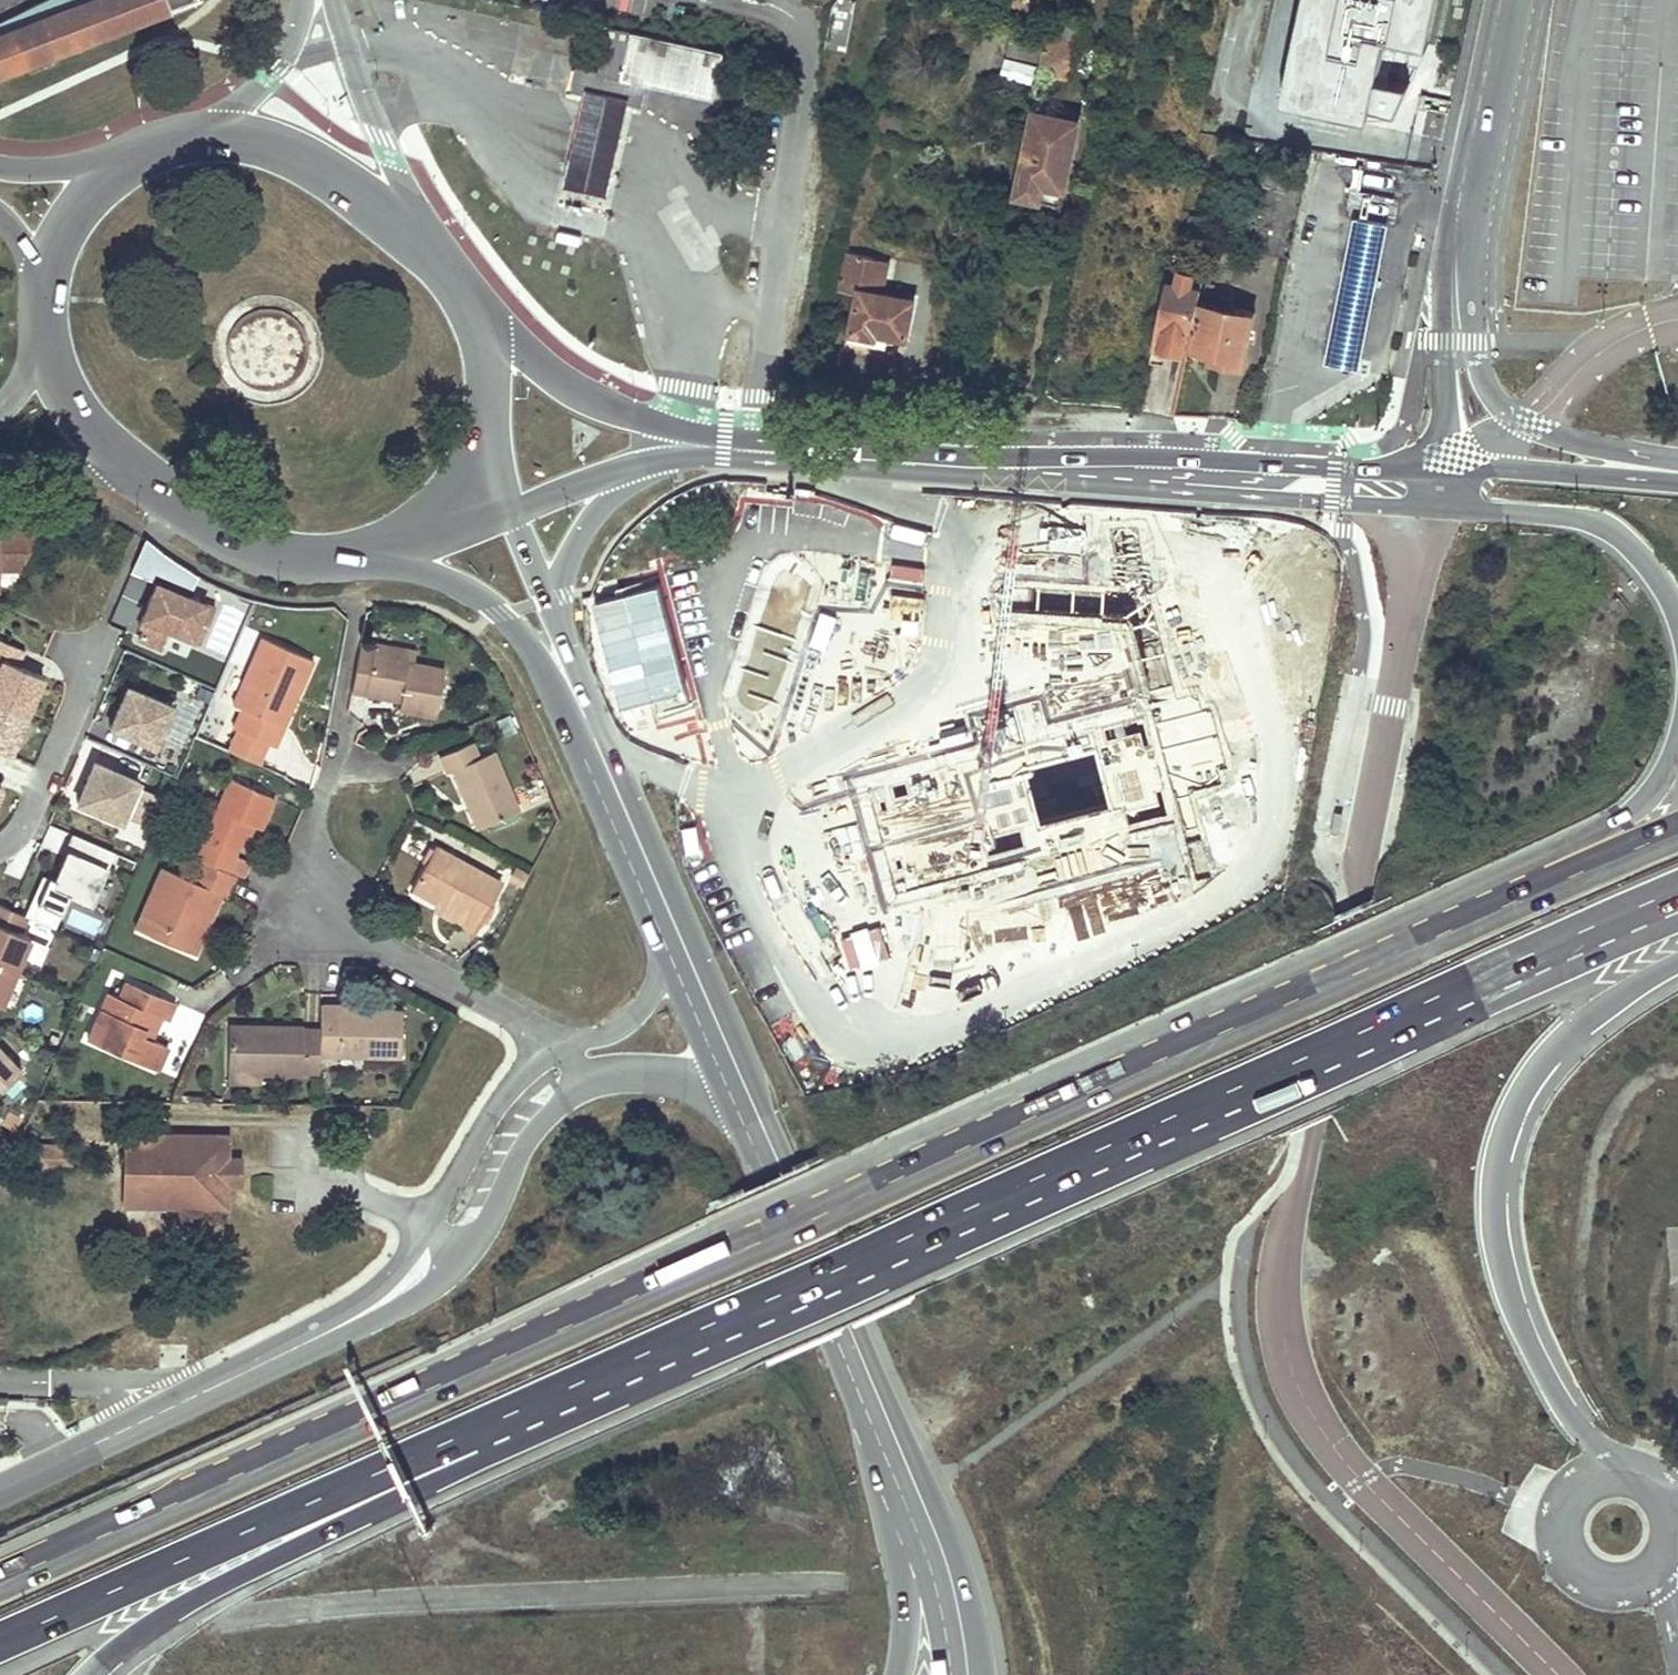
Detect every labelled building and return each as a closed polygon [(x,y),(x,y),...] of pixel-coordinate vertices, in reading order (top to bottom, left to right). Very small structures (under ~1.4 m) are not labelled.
[(14,69),(25,64),(25,63),(53,52),(58,53),(61,54),(63,54),(65,54),(68,54),(70,53),(72,53),(74,52),(75,52),(80,50),(78,45),(192,1),(193,0),(42,0),(27,8),(32,19),(1,31),(0,32),(0,75),(14,69)] [(1297,85),(1387,106),(1405,18),(1442,26),(1447,0),(1315,0),(1297,85)] [(27,8),(0,20),(0,29),(1,31),(32,19),(27,8)] [(1053,20),(1019,14),(1014,42),(1048,48),(1050,35),(1053,20)] [(627,105),(640,108),(645,84),(714,100),(725,53),(610,27),(600,73),(577,69),(572,92),(584,94),(627,105)] [(1088,42),(1050,35),(1048,48),(1041,82),(1080,89),(1088,42)] [(1001,78),(1033,86),(1038,67),(1005,59),(1001,78)] [(627,105),(584,94),(564,185),(607,195),(627,105)] [(1072,114),(1030,106),(1015,187),(1057,194),(1072,114)] [(1388,224),(1353,217),(1329,336),(1364,343),(1388,224)] [(852,259),(843,257),(839,274),(849,276),(845,296),(865,301),(855,346),(888,353),(889,347),(905,351),(902,361),(910,363),(920,310),(877,301),(882,266),(864,262),(866,254),(854,252),(852,259)] [(1170,280),(1155,363),(1166,365),(1168,357),(1161,357),(1162,350),(1186,354),(1191,334),(1199,335),(1209,288),(1196,285),(1197,274),(1180,271),(1178,281),(1170,280)] [(1220,278),(1213,276),(1197,364),(1204,365),(1206,358),(1249,367),(1260,315),(1222,308),(1226,295),(1216,294),(1220,278)] [(21,570),(38,531),(0,533),(0,570),(21,570)] [(200,642),(214,608),(156,583),(138,624),(144,627),(139,638),(161,647),(169,628),(200,642)] [(764,621),(735,688),(786,710),(815,643),(764,621)] [(292,689),(298,692),(312,661),(260,638),(232,702),(242,707),(232,728),(237,731),(228,752),(256,764),(267,744),(274,747),(284,727),(276,722),(292,689)] [(373,642),(371,650),(408,658),(407,662),(412,663),(414,650),(373,642)] [(17,672),(25,654),(0,643),(0,665),(17,672)] [(434,717),(443,670),(412,663),(407,662),(408,658),(371,650),(359,647),(352,680),(367,683),(364,694),(364,695),(400,702),(399,709),(434,717)] [(0,665),(0,666),(0,755),(17,761),(47,683),(17,672),(0,665)] [(352,680),(350,691),(364,694),(367,683),(352,680)] [(153,746),(171,705),(127,686),(109,726),(153,746)] [(478,827),(517,810),(492,751),(478,757),(472,742),(443,755),(449,770),(455,768),(466,793),(465,796),(478,827)] [(120,821),(137,781),(94,762),(77,802),(120,821)] [(248,823),(261,829),(275,799),(230,779),(195,857),(200,859),(227,871),(234,854),(248,823)] [(130,824),(151,833),(166,798),(144,789),(130,824)] [(91,903),(113,851),(74,833),(51,885),(91,903)] [(453,922),(472,932),(500,883),(434,847),(412,889),(437,902),(458,913),(453,922)] [(250,861),(234,854),(227,871),(236,875),(243,878),(250,861)] [(227,871),(200,859),(190,880),(163,868),(136,928),(194,954),(209,925),(202,922),(216,891),(226,896),(236,875),(227,871)] [(528,877),(514,869),(508,881),(522,888),(528,877)] [(453,922),(458,913),(437,902),(433,910),(453,922)] [(29,937),(19,933),(26,917),(0,905),(0,1004),(8,985),(20,957),(29,937)] [(127,982),(119,1000),(107,995),(87,1040),(156,1070),(167,1047),(150,1039),(160,1017),(168,1000),(127,982)] [(176,1004),(168,1000),(160,1017),(168,1020),(176,1004)] [(320,1030),(304,1029),(304,1027),(263,1025),(262,1028),(228,1028),(226,1072),(259,1073),(319,1074),(319,1056),(399,1057),(400,1013),(366,1012),(366,1013),(338,1013),(338,1005),(321,1005),(320,1030)] [(20,1068),(0,1048),(0,1087),(20,1068)] [(259,1073),(226,1072),(226,1083),(259,1083),(259,1073)] [(230,1139),(127,1136),(125,1209),(229,1212),(230,1189),(242,1189),(242,1160),(230,1159),(230,1139)] [(72,1146),(41,1145),(41,1155),(72,1156),(72,1146)] [(72,1156),(41,1155),(40,1164),(71,1165),(72,1156)]
